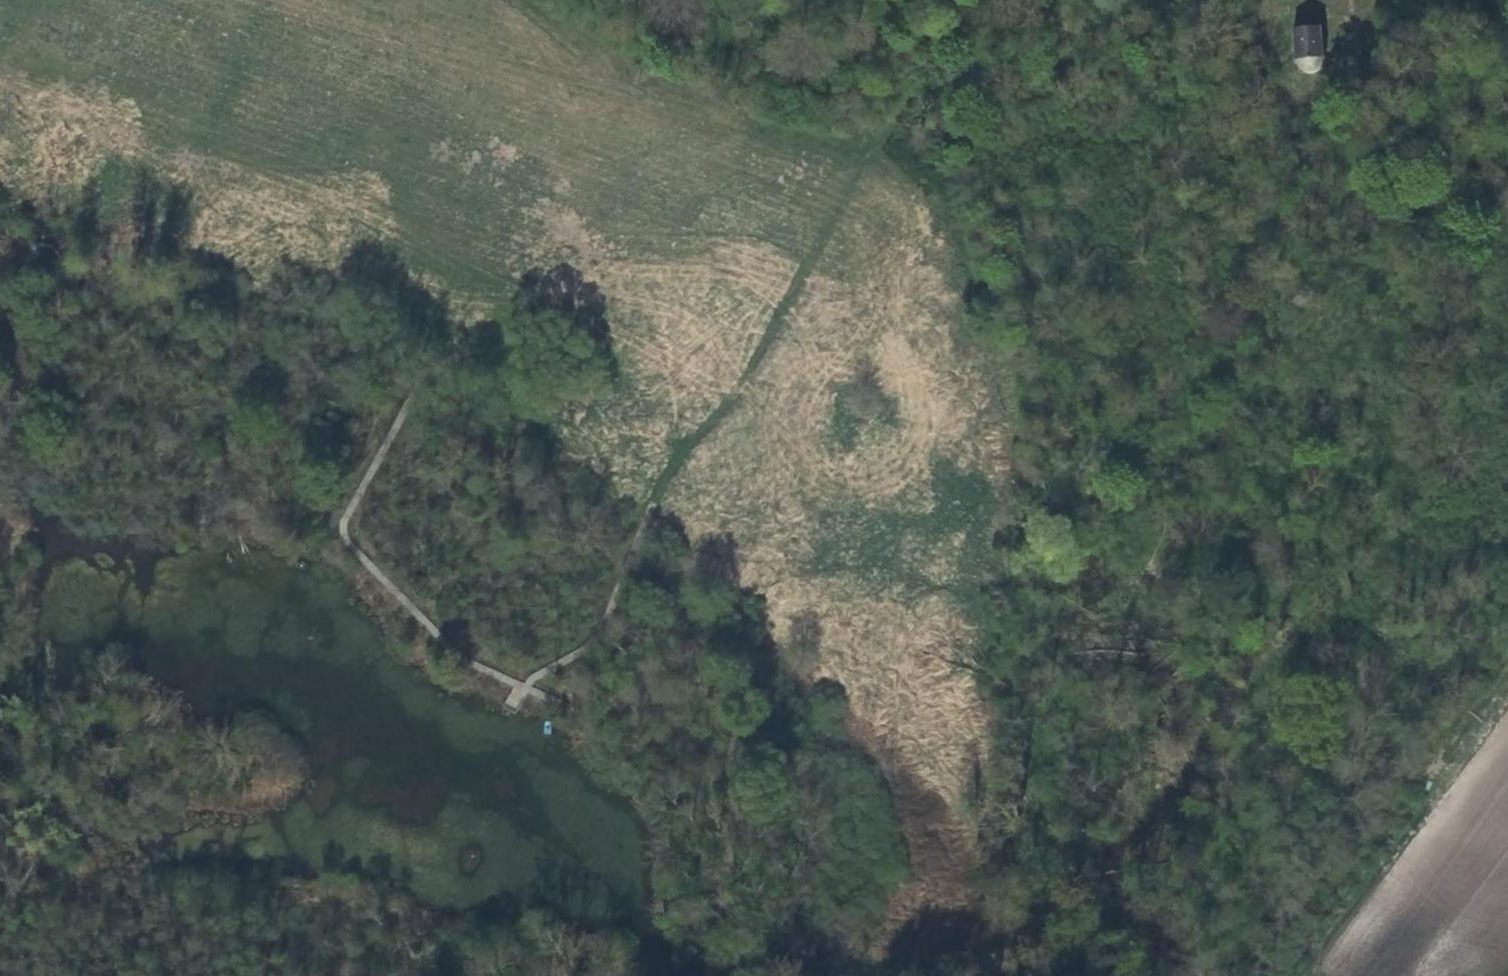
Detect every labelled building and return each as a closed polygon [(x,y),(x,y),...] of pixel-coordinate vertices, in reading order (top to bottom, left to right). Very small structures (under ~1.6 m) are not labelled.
[(1320,24),(1292,25),(1294,56),(1322,55),(1320,24)]
